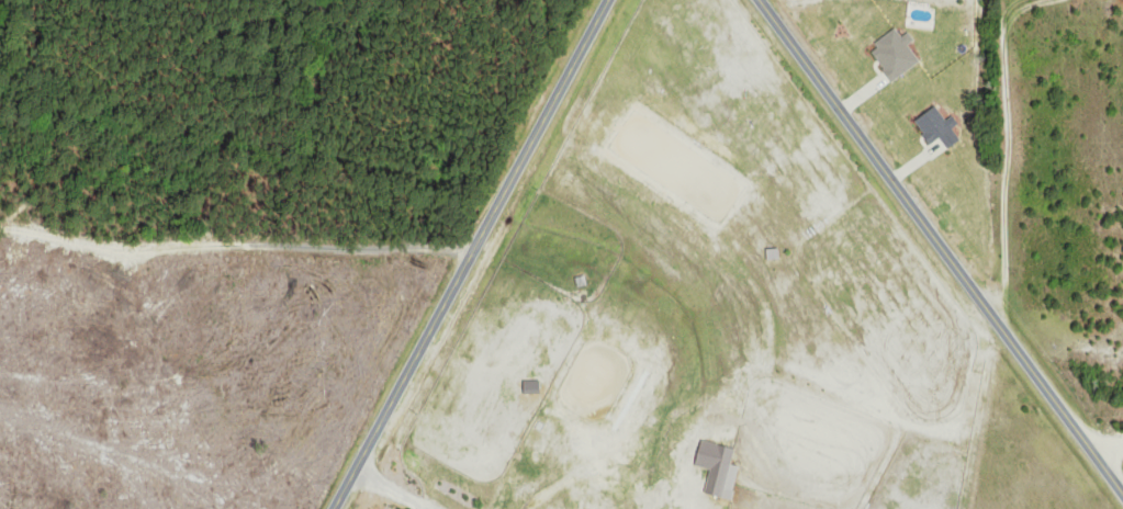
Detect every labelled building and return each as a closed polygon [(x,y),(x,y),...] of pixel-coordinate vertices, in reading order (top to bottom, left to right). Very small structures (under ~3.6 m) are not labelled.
[(868,46),(889,80),(918,62),(907,43),(913,40),(907,31),(899,35),(896,29),(868,46)] [(927,143),(939,136),(945,147),(957,139),(935,105),(912,119),(927,143)] [(538,379),(521,380),(521,393),(538,392),(538,379)] [(709,468),(703,492),(729,499),(738,465),(730,464),(733,448),(699,439),(693,465),(709,468)]
